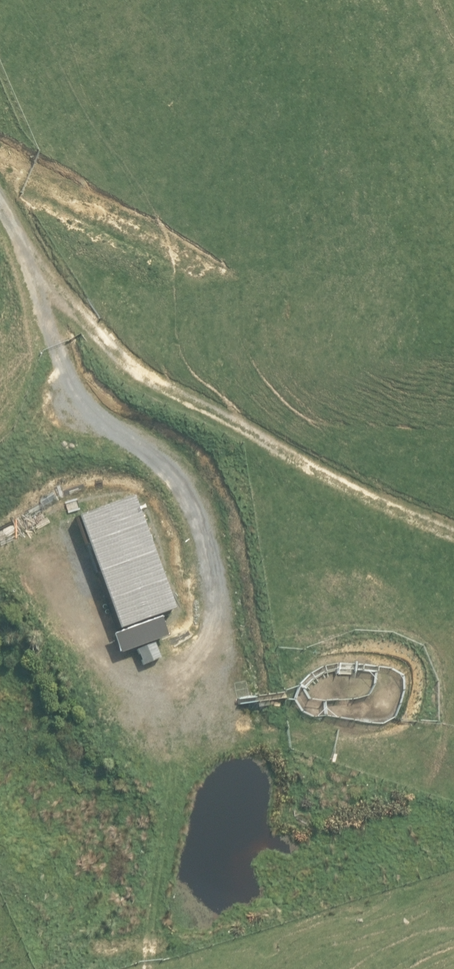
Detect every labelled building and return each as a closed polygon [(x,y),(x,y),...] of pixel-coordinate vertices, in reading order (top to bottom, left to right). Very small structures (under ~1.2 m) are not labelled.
[(135,492),(71,517),(113,632),(175,609),(135,492)]
